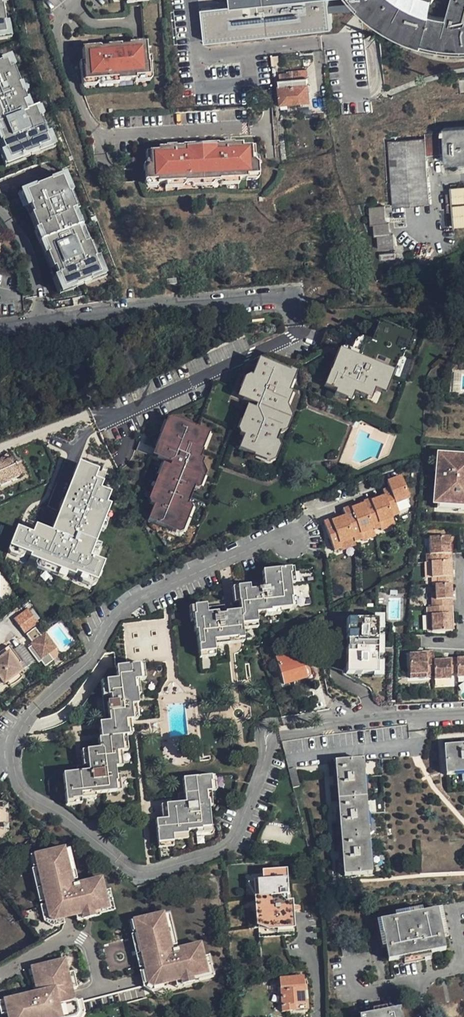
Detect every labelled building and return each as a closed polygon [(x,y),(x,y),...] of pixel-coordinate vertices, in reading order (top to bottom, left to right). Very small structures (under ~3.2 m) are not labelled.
[(10,37),(4,0),(0,0),(0,3),(1,3),(4,20),(3,21),(5,32),(0,32),(0,38),(10,37)] [(330,11),(329,0),(231,0),(231,5),(202,9),(206,43),(318,30),(332,28),(330,11)] [(330,11),(354,8),(358,11),(364,17),(372,23),(387,32),(397,38),(416,45),(434,50),(450,51),(459,52),(463,52),(463,0),(452,0),(447,18),(429,15),(418,10),(422,0),(329,0),(330,11)] [(147,57),(145,44),(129,45),(128,46),(120,46),(120,50),(109,51),(108,47),(83,48),(83,62),(84,62),(85,68),(83,69),(84,81),(93,81),(118,79),(118,81),(134,80),(135,79),(135,77),(148,76),(148,64),(146,63),(145,58),(147,57)] [(0,59),(0,63),(6,61),(8,68),(13,66),(19,83),(17,84),(21,92),(22,92),(26,100),(21,102),(25,110),(31,108),(10,55),(0,59)] [(0,130),(0,131),(0,138),(1,140),(0,141),(0,142),(3,150),(5,149),(8,159),(20,154),(20,155),(37,149),(36,147),(48,143),(44,134),(46,133),(39,116),(38,117),(34,107),(31,108),(25,110),(21,102),(26,100),(22,92),(21,92),(17,84),(19,83),(13,66),(8,68),(6,61),(0,63),(0,129),(0,130)] [(309,99),(307,78),(305,67),(288,69),(289,74),(289,80),(279,81),(278,81),(281,102),(309,99)] [(4,164),(53,145),(38,105),(34,107),(38,117),(39,116),(46,133),(44,134),(48,143),(36,147),(37,149),(20,155),(20,154),(8,159),(5,149),(3,150),(0,142),(0,154),(4,164)] [(443,135),(445,164),(463,162),(463,128),(443,129),(443,130),(440,131),(441,135),(443,135)] [(438,135),(423,136),(423,141),(425,158),(440,157),(438,135)] [(423,141),(387,144),(393,207),(429,203),(425,158),(423,141)] [(247,175),(258,175),(259,164),(254,160),(251,160),(251,155),(253,155),(252,147),(243,146),(242,143),(235,144),(233,146),(227,146),(226,144),(218,144),(218,149),(185,151),(184,146),(177,146),(175,148),(173,148),(169,148),(167,146),(160,147),(160,150),(151,150),(151,159),(152,159),(152,164),(149,165),(146,169),(146,179),(158,179),(159,182),(186,181),(186,177),(192,177),(196,180),(209,180),(213,176),(219,176),(220,180),(247,178),(247,175)] [(49,181),(50,182),(60,178),(67,194),(68,193),(74,210),(70,211),(83,244),(87,242),(94,258),(93,259),(99,275),(88,279),(89,280),(74,286),(73,285),(63,289),(57,276),(56,276),(54,270),(52,270),(46,255),(48,254),(38,230),(36,230),(30,215),(32,214),(30,208),(31,208),(25,192),(35,188),(35,187),(34,185),(18,191),(58,294),(105,276),(64,173),(49,179),(49,181)] [(35,188),(25,192),(31,208),(30,208),(32,214),(30,215),(36,230),(38,230),(48,254),(46,255),(52,270),(54,270),(56,276),(57,276),(63,289),(73,285),(74,286),(89,280),(88,279),(99,275),(93,259),(94,258),(87,242),(83,244),(70,211),(74,210),(68,193),(67,194),(60,178),(50,182),(49,181),(35,187),(35,188)] [(451,189),(454,227),(463,226),(463,188),(451,189)] [(369,221),(372,221),(373,234),(376,234),(377,246),(391,245),(389,233),(387,233),(386,220),(383,220),(382,207),(368,208),(369,221)] [(379,254),(379,261),(400,260),(400,253),(379,254)] [(329,373),(323,388),(335,392),(333,396),(344,399),(347,392),(354,394),(365,398),(368,389),(374,391),(379,393),(388,370),(396,350),(401,351),(407,336),(400,333),(377,324),(370,343),(368,349),(354,344),(353,344),(351,349),(349,355),(344,354),(336,375),(329,373)] [(401,331),(400,333),(407,336),(401,351),(396,350),(388,370),(393,372),(397,362),(401,360),(403,354),(407,355),(414,336),(401,331)] [(355,342),(354,344),(368,349),(370,343),(361,340),(355,342)] [(337,352),(344,354),(349,355),(351,349),(344,346),(338,349),(337,352)] [(337,352),(329,373),(336,375),(344,354),(337,352)] [(285,371),(257,361),(242,399),(243,402),(256,406),(251,411),(242,435),(243,438),(239,449),(254,456),(257,452),(270,458),(272,456),(287,417),(279,414),(281,414),(289,393),(283,390),(287,379),(285,371)] [(393,372),(388,370),(379,393),(385,395),(393,372)] [(371,401),(374,391),(368,389),(365,398),(371,401)] [(352,402),(354,394),(347,392),(344,399),(352,402)] [(152,451),(156,452),(168,421),(166,420),(163,422),(152,451)] [(150,506),(144,522),(163,529),(164,525),(175,529),(185,505),(191,489),(195,476),(192,475),(197,459),(200,452),(199,452),(195,450),(201,433),(169,421),(168,421),(156,452),(153,460),(167,465),(166,468),(163,467),(149,506),(150,506)] [(195,450),(199,452),(206,434),(202,432),(201,433),(195,450)] [(437,453),(437,463),(440,463),(440,467),(438,467),(436,502),(463,503),(463,455),(437,453)] [(5,474),(7,480),(18,476),(13,465),(9,456),(0,460),(0,476),(5,474)] [(202,461),(197,459),(192,475),(195,476),(191,489),(194,490),(197,488),(202,475),(201,466),(202,461)] [(18,463),(13,465),(18,476),(22,474),(18,463)] [(83,467),(78,466),(73,478),(78,480),(83,467)] [(147,505),(149,506),(163,467),(159,466),(145,502),(147,505)] [(31,558),(30,561),(37,563),(68,575),(75,577),(76,575),(82,577),(97,583),(104,564),(90,558),(92,552),(95,544),(101,529),(99,528),(105,513),(107,513),(109,506),(105,505),(109,494),(99,490),(101,484),(94,481),(96,476),(99,477),(100,474),(83,467),(78,480),(73,478),(60,513),(65,515),(62,521),(58,519),(55,527),(60,529),(57,536),(52,534),(42,530),(39,539),(17,531),(10,550),(31,558)] [(344,513),(324,520),(334,551),(376,537),(374,531),(396,524),(393,514),(413,508),(402,473),(387,478),(391,490),(342,506),(344,513)] [(104,476),(100,474),(99,477),(96,476),(94,481),(101,484),(104,476)] [(187,506),(185,505),(175,529),(164,525),(163,529),(163,530),(176,535),(180,533),(188,509),(187,506)] [(107,513),(105,513),(99,528),(101,529),(104,530),(110,515),(107,513)] [(450,535),(430,535),(430,552),(427,553),(427,561),(432,561),(432,576),(439,576),(439,583),(436,584),(436,591),(437,598),(432,599),(433,606),(427,606),(428,614),(432,614),(432,630),(452,629),(452,613),(454,613),(453,605),(452,583),(455,582),(454,575),(452,575),(451,560),(453,560),(453,552),(451,552),(450,535)] [(95,544),(92,552),(97,554),(100,546),(95,544)] [(24,558),(25,556),(10,550),(9,553),(11,557),(20,560),(24,558)] [(67,577),(68,575),(37,563),(36,566),(38,570),(63,579),(67,577)] [(242,610),(243,624),(258,623),(257,613),(266,612),(271,611),(271,609),(281,608),(293,607),(292,599),(293,599),(292,592),(291,584),(291,575),(292,575),(291,568),(264,571),(266,583),(239,586),(241,601),(242,610)] [(96,585),(97,583),(82,577),(81,580),(82,584),(92,588),(96,585)] [(354,599),(358,608),(370,604),(366,595),(354,599)] [(243,624),(242,610),(237,611),(227,612),(226,605),(208,607),(208,603),(195,604),(196,614),(194,614),(195,620),(196,629),(198,629),(201,652),(216,650),(215,644),(215,639),(230,637),(240,636),(240,638),(245,637),(244,628),(243,624)] [(28,609),(15,619),(24,632),(37,622),(28,609)] [(303,630),(306,641),(309,640),(311,645),(318,642),(314,626),(303,630)] [(34,628),(26,634),(32,643),(31,644),(32,645),(27,648),(38,662),(40,660),(44,666),(53,660),(47,653),(55,647),(45,634),(41,636),(34,628)] [(306,641),(303,630),(294,632),(298,645),(307,643),(306,641)] [(363,642),(363,650),(383,648),(382,633),(363,634),(363,636),(363,642)] [(21,662),(8,646),(0,652),(0,656),(1,657),(0,658),(0,678),(4,683),(7,681),(18,673),(22,670),(18,664),(21,662)] [(299,649),(277,654),(284,682),(306,677),(304,667),(312,665),(310,655),(301,657),(299,649)] [(410,653),(410,673),(426,672),(426,676),(434,676),(434,680),(451,679),(450,673),(458,672),(458,676),(463,676),(463,656),(457,656),(450,657),(450,659),(434,660),(433,650),(426,651),(425,653),(410,653)] [(127,736),(130,735),(129,728),(127,728),(126,720),(134,719),(132,703),(137,703),(139,703),(138,695),(137,690),(135,690),(134,680),(139,679),(141,679),(140,665),(118,667),(119,680),(106,681),(107,695),(103,696),(105,711),(109,711),(110,722),(106,722),(107,731),(108,738),(123,736),(127,736)] [(312,665),(304,667),(306,677),(315,675),(312,665)] [(18,673),(7,681),(10,685),(16,682),(21,677),(18,673)] [(102,738),(99,739),(100,750),(88,751),(89,765),(84,766),(78,767),(78,772),(64,774),(67,802),(73,801),(73,800),(82,799),(81,794),(91,793),(91,796),(96,795),(117,792),(116,783),(118,783),(117,776),(116,768),(119,767),(118,752),(122,751),(124,751),(123,736),(108,738),(102,738)] [(463,774),(463,746),(444,747),(447,776),(463,774)] [(362,758),(335,761),(347,874),(374,872),(362,758)] [(295,767),(288,768),(293,787),(300,785),(295,767)] [(155,820),(157,843),(173,842),(173,840),(172,836),(187,834),(187,831),(195,830),(201,829),(201,828),(210,827),(208,807),(207,801),(206,801),(205,793),(211,792),(210,783),(211,783),(210,776),(182,779),(184,793),(177,794),(178,804),(165,805),(167,819),(162,820),(155,820)] [(78,884),(70,848),(65,849),(64,848),(30,855),(34,869),(41,902),(42,906),(46,919),(50,922),(64,919),(64,917),(76,914),(81,913),(80,909),(87,907),(88,911),(108,907),(105,891),(102,878),(86,882),(87,885),(79,887),(78,884)] [(40,903),(41,902),(34,869),(32,869),(40,903)] [(277,927),(294,926),(293,911),(283,912),(282,903),(286,903),(286,896),(287,896),(285,870),(263,872),(264,881),(258,881),(259,898),(260,912),(257,912),(258,925),(277,923),(277,927)] [(258,881),(248,882),(256,898),(259,898),(258,881)] [(81,913),(76,914),(78,921),(101,916),(100,914),(115,910),(110,890),(105,891),(108,907),(88,911),(87,907),(80,909),(81,913)] [(286,903),(282,903),(283,912),(293,911),(292,902),(286,903)] [(42,906),(41,907),(44,921),(50,925),(65,921),(64,919),(50,922),(46,919),(42,906)] [(439,908),(383,918),(391,959),(447,949),(439,908)] [(165,914),(132,922),(136,935),(144,968),(144,972),(145,975),(148,974),(151,985),(156,988),(165,985),(165,984),(183,979),(187,978),(186,974),(191,972),(193,982),(202,980),(217,976),(212,956),(207,958),(203,944),(187,948),(188,951),(181,953),(180,950),(171,914),(166,916),(165,914)] [(277,923),(258,925),(258,926),(278,933),(277,927),(277,923)] [(144,968),(136,935),(134,936),(142,969),(144,968)] [(7,1003),(11,1016),(79,1016),(82,1013),(79,1002),(77,1002),(67,960),(39,967),(45,993),(40,994),(7,1003)] [(45,993),(39,967),(33,969),(40,994),(45,993)] [(167,991),(165,985),(156,988),(151,985),(148,974),(145,975),(144,972),(143,972),(147,990),(154,994),(167,991)] [(203,982),(202,980),(193,982),(191,972),(186,974),(187,978),(183,979),(185,986),(203,982)] [(304,977),(280,979),(283,1011),(306,1009),(304,977)] [(402,1007),(362,1015),(362,1016),(403,1016),(402,1007)]
